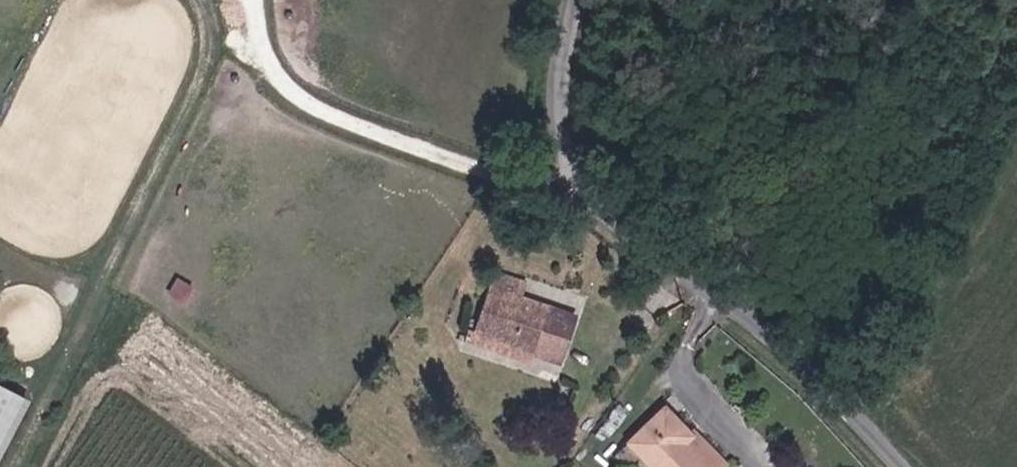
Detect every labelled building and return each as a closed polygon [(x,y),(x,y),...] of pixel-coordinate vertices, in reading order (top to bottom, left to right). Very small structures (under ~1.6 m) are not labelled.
[(529,284),(498,276),(493,292),(524,301),(529,284)] [(524,301),(493,292),(481,338),(514,347),(510,361),(540,369),(544,355),(566,361),(578,315),(524,301)] [(36,388),(0,373),(0,466),(2,466),(36,388)] [(668,400),(637,428),(659,453),(656,457),(666,466),(710,466),(714,463),(685,431),(692,425),(668,400)]
